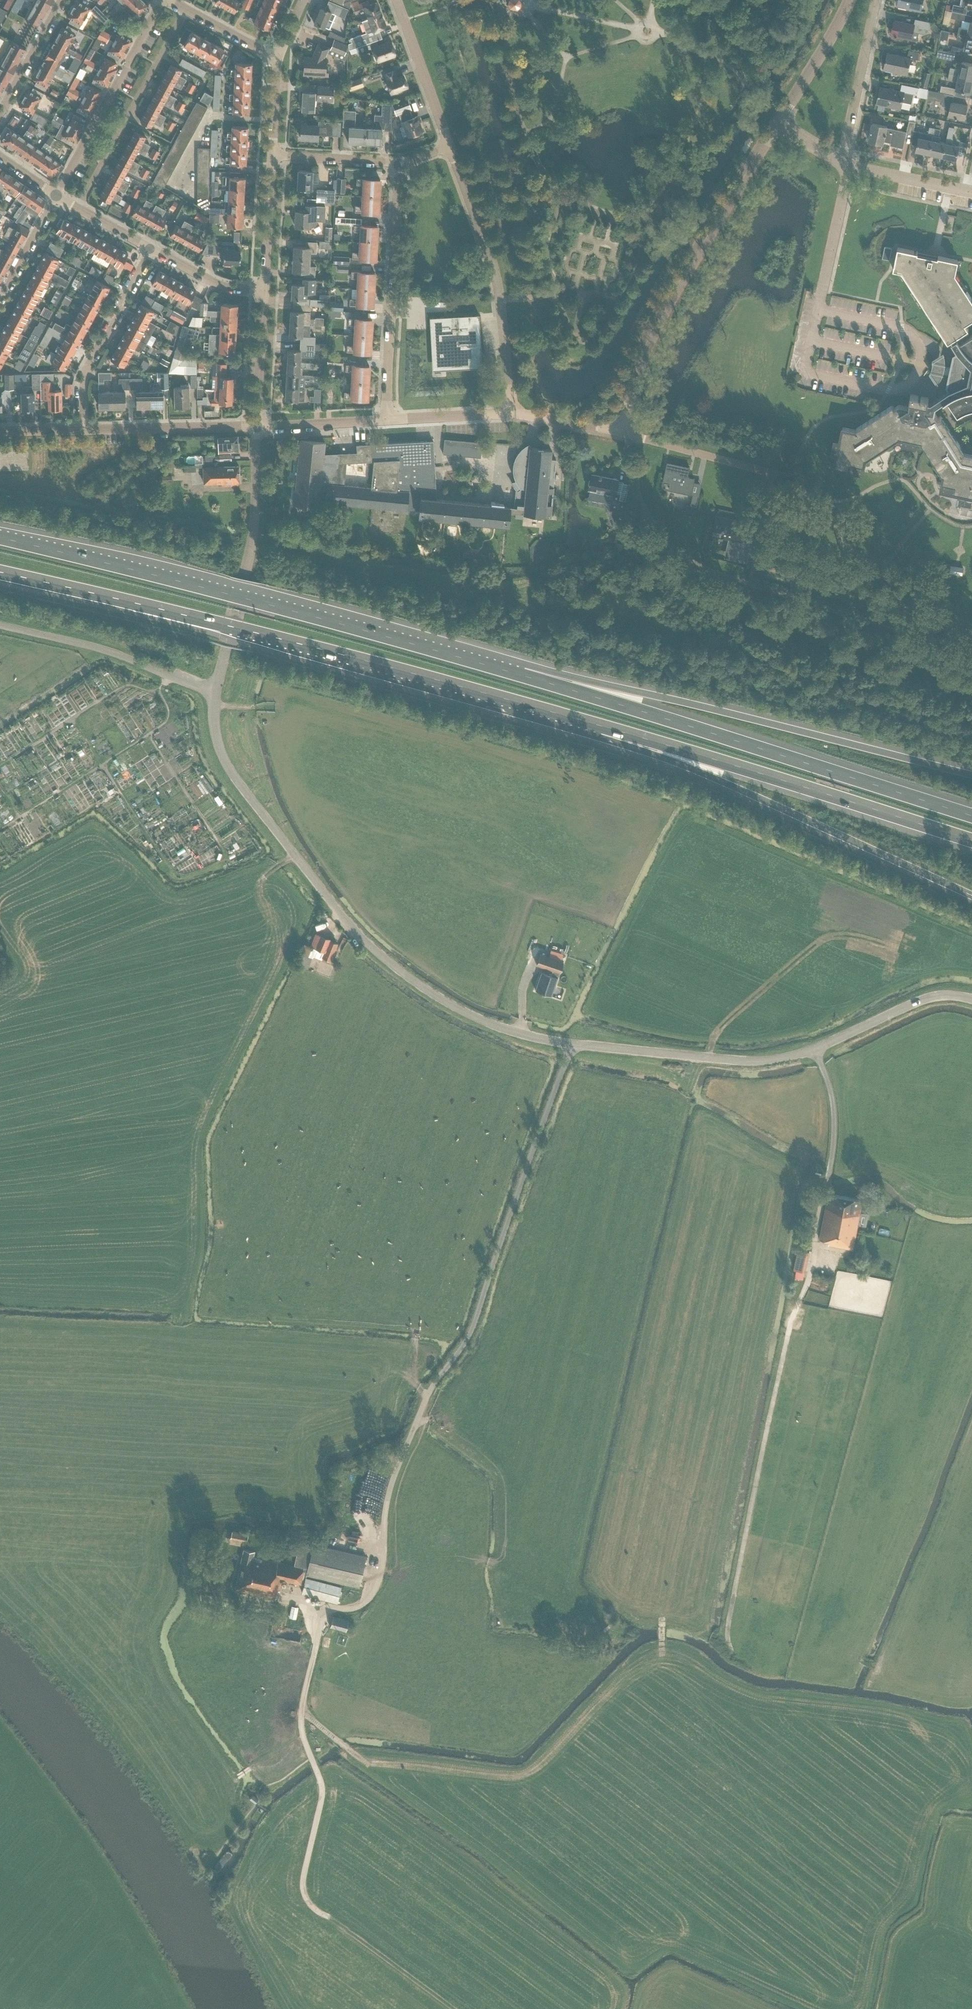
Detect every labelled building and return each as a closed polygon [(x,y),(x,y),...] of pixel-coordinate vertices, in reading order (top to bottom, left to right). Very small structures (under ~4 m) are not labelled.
[(12,1),(10,0),(5,0),(2,6),(8,9),(12,1)] [(38,26),(51,3),(45,0),(35,0),(25,19),(38,26)] [(127,0),(119,0),(120,0),(113,7),(114,7),(109,12),(113,15),(127,0)] [(142,0),(127,0),(113,15),(116,18),(120,13),(127,7),(141,20),(149,11),(146,8),(148,5),(142,0)] [(225,8),(234,13),(240,3),(235,0),(229,0),(225,8)] [(251,2),(247,0),(245,0),(242,7),(248,10),(251,2)] [(258,12),(273,18),(277,7),(261,0),(259,0),(257,4),(261,6),(258,12)] [(350,8),(350,1),(343,3),(345,0),(331,0),(350,8)] [(369,19),(381,14),(376,2),(370,5),(368,1),(360,4),(358,0),(352,2),(355,11),(358,9),(364,7),(369,19)] [(521,1),(520,0),(507,0),(507,3),(509,7),(517,9),(520,6),(521,1)] [(897,6),(921,11),(923,0),(899,0),(897,6)] [(960,0),(955,0),(952,11),(966,14),(968,7),(971,8),(971,0),(962,0),(960,0)] [(69,22),(79,28),(90,8),(77,1),(68,17),(71,19),(69,22)] [(343,7),(329,1),(325,10),(321,8),(314,24),(324,28),(325,27),(331,29),(338,15),(345,18),(348,9),(343,7)] [(109,19),(97,7),(93,12),(104,24),(109,19)] [(952,11),(945,10),(943,24),(949,25),(952,11)] [(273,18),(258,12),(255,20),(250,17),(248,21),(268,29),(273,18)] [(970,22),(971,22),(971,16),(952,12),(951,18),(970,22)] [(381,14),(369,19),(362,21),(366,33),(350,38),(352,42),(349,44),(349,50),(357,47),(375,41),(373,35),(380,32),(378,28),(385,26),(381,14)] [(891,35),(911,39),(913,32),(923,34),(925,33),(926,29),(928,30),(930,28),(931,23),(925,21),(915,19),(914,25),(894,20),(891,35)] [(138,29),(141,23),(137,20),(133,26),(138,29)] [(970,22),(968,30),(959,27),(958,33),(971,36),(971,22),(970,22)] [(65,29),(62,27),(53,44),(74,56),(74,57),(79,60),(80,59),(82,55),(76,52),(68,48),(78,31),(67,25),(65,29)] [(940,30),(935,25),(930,29),(935,34),(940,30)] [(942,27),(941,35),(948,36),(949,28),(942,27)] [(121,28),(114,41),(128,48),(133,39),(130,38),(132,34),(121,28)] [(102,30),(100,33),(109,38),(111,35),(102,30)] [(194,51),(195,51),(202,37),(191,31),(184,45),(189,48),(187,52),(192,55),(194,51)] [(109,38),(100,33),(98,38),(106,43),(109,38)] [(958,33),(956,39),(966,41),(964,49),(971,51),(971,36),(958,33)] [(202,37),(195,51),(200,54),(198,58),(203,61),(205,57),(213,43),(202,37)] [(349,45),(334,39),(330,51),(344,56),(349,45)] [(128,48),(114,41),(107,54),(118,59),(120,56),(123,57),(128,48)] [(375,41),(357,47),(361,55),(374,51),(377,62),(396,55),(391,41),(377,46),(375,41)] [(13,72),(26,49),(12,42),(0,64),(0,65),(13,72)] [(209,64),(213,66),(215,62),(216,63),(224,49),(213,43),(205,57),(211,60),(209,64)] [(72,60),(74,57),(74,56),(53,44),(43,62),(72,78),(74,74),(67,70),(59,66),(64,56),(72,60)] [(328,48),(318,44),(315,52),(316,53),(314,57),(305,57),(305,59),(304,60),(303,62),(303,63),(303,65),(304,66),(304,75),(327,76),(328,65),(325,64),(326,58),(325,58),(325,56),(328,48)] [(952,46),(951,52),(961,54),(962,48),(952,46)] [(961,54),(951,52),(938,49),(937,56),(960,61),(961,54)] [(918,60),(919,53),(909,50),(907,57),(887,53),(884,69),(907,74),(911,58),(918,60)] [(106,57),(99,69),(112,77),(117,68),(114,66),(116,62),(106,57)] [(72,78),(43,62),(38,71),(52,79),(54,74),(62,78),(63,78),(70,82),(72,78)] [(949,73),(971,78),(971,64),(962,62),(960,70),(950,68),(949,73)] [(92,72),(94,67),(88,63),(85,68),(92,72)] [(235,75),(251,76),(251,64),(235,63),(235,70),(231,69),(231,75),(235,75)] [(13,72),(0,65),(0,94),(1,94),(13,72)] [(166,74),(184,84),(186,79),(179,75),(182,70),(171,65),(166,74)] [(112,77),(99,69),(92,82),(102,88),(104,84),(107,86),(112,77)] [(45,91),(52,79),(38,71),(34,79),(37,81),(34,85),(45,91)] [(400,89),(407,87),(403,76),(396,78),(394,71),(385,74),(388,81),(387,82),(391,94),(400,90),(400,89)] [(949,73),(948,79),(957,81),(956,89),(970,92),(971,85),(971,78),(949,73)] [(181,89),(184,84),(166,74),(161,84),(171,89),(174,85),(181,89)] [(234,88),(250,88),(251,76),(235,75),(234,82),(230,82),(230,87),(234,88)] [(364,86),(361,78),(347,83),(350,91),(364,86)] [(169,94),(171,89),(161,84),(156,93),(173,103),(176,98),(169,94)] [(880,87),(876,104),(901,109),(902,102),(911,104),(913,94),(915,95),(917,95),(917,97),(926,99),(927,97),(928,90),(928,89),(919,87),(919,88),(917,88),(902,84),(900,91),(880,87)] [(90,85),(83,98),(97,105),(102,96),(99,95),(101,91),(90,85)] [(318,85),(317,93),(315,93),(303,92),(302,111),(314,111),(315,98),(317,98),(317,101),(333,102),(334,86),(318,85)] [(952,95),(954,88),(942,85),(940,92),(952,95)] [(28,90),(19,106),(32,114),(43,94),(33,88),(31,92),(28,90)] [(249,101),(250,88),(234,88),(234,94),(229,94),(229,99),(233,99),(233,100),(249,101)] [(56,97),(59,92),(53,89),(50,93),(56,97)] [(213,96),(204,91),(200,99),(208,104),(213,96)] [(928,95),(943,98),(941,105),(950,107),(948,115),(965,119),(968,105),(952,102),(952,99),(953,96),(929,91),(928,95)] [(79,95),(72,92),(69,96),(76,100),(79,95)] [(171,108),(173,103),(156,93),(150,102),(161,108),(163,104),(171,108)] [(97,105),(83,98),(76,110),(87,116),(89,112),(92,114),(97,105)] [(61,104),(55,100),(52,106),(58,109),(61,104)] [(249,101),(233,100),(233,106),(229,106),(228,112),(233,112),(249,113),(249,101)] [(179,101),(177,105),(183,108),(186,110),(188,106),(179,101)] [(158,113),(161,108),(150,102),(145,112),(163,122),(166,117),(158,113)] [(194,107),(205,113),(208,108),(197,102),(194,107)] [(376,128),(365,128),(364,144),(381,145),(382,129),(384,129),(384,131),(391,131),(392,105),(382,104),(382,115),(375,115),(374,122),(377,122),(376,128)] [(191,112),(202,118),(205,113),(194,107),(191,112)] [(364,144),(365,128),(355,127),(356,111),(344,110),(343,127),(349,127),(348,143),(364,144)] [(417,119),(419,119),(418,116),(409,119),(408,118),(412,116),(410,110),(398,114),(403,126),(405,126),(408,136),(421,131),(417,119)] [(52,121),(34,112),(30,118),(48,128),(52,121)] [(161,126),(163,122),(145,112),(140,121),(151,127),(153,123),(161,126)] [(188,117),(199,123),(202,118),(191,112),(188,117)] [(75,113),(68,126),(81,134),(86,125),(83,123),(85,119),(75,113)] [(908,114),(906,119),(909,120),(908,121),(915,122),(916,116),(908,114)] [(186,122),(197,128),(199,123),(188,117),(186,122)] [(81,134),(68,126),(67,127),(62,124),(63,123),(57,120),(54,125),(60,128),(56,136),(64,141),(64,140),(71,145),(73,141),(76,142),(81,134)] [(341,122),(332,122),(318,121),(318,125),(301,125),(300,138),(310,139),(310,140),(316,141),(316,139),(318,139),(318,131),(331,132),(331,136),(340,136),(341,122)] [(906,133),(912,134),(913,135),(913,131),(915,122),(908,121),(906,132),(906,133)] [(183,127),(194,133),(197,128),(186,122),(183,127)] [(903,148),(906,133),(906,132),(887,128),(887,126),(872,123),(868,141),(883,144),(884,141),(891,142),(890,145),(903,148)] [(8,147),(17,153),(34,128),(31,125),(23,136),(25,137),(24,139),(17,134),(8,147)] [(933,136),(932,140),(929,154),(943,157),(945,143),(939,142),(940,137),(939,136),(940,130),(941,126),(936,125),(935,125),(935,128),(933,136)] [(8,147),(17,134),(6,126),(0,135),(0,136),(3,138),(1,141),(8,147)] [(231,138),(247,139),(248,127),(232,126),(231,132),(227,132),(227,138),(231,139),(231,138)] [(945,143),(943,157),(956,160),(959,146),(952,144),(953,140),(952,137),(954,128),(949,126),(945,143)] [(180,132),(191,138),(194,133),(183,127),(180,132)] [(935,128),(929,127),(927,139),(919,137),(920,133),(913,131),(913,135),(912,134),(911,144),(917,146),(916,151),(929,154),(932,140),(933,136),(935,128)] [(17,153),(26,159),(35,165),(53,140),(49,137),(42,148),(44,149),(42,151),(28,141),(29,139),(32,141),(35,136),(38,130),(34,128),(17,153)] [(130,141),(148,150),(150,145),(143,142),(146,137),(135,131),(130,141)] [(178,137),(188,143),(191,138),(180,132),(178,137)] [(175,142),(186,148),(188,143),(178,137),(175,142)] [(246,152),(247,139),(231,138),(231,139),(231,144),(226,144),(226,150),(230,150),(246,152)] [(64,166),(53,159),(46,154),(47,152),(50,153),(57,143),(53,140),(35,165),(52,177),(54,173),(58,176),(64,166)] [(145,155),(148,150),(130,141),(125,150),(135,156),(138,151),(145,155)] [(172,147),(183,153),(186,148),(175,142),(172,147)] [(169,152),(180,158),(183,153),(172,147),(169,152)] [(133,160),(135,156),(125,150),(119,159),(137,169),(140,164),(133,160)] [(246,164),(246,152),(230,150),(230,156),(226,156),(226,162),(230,162),(230,163),(246,164)] [(167,157),(178,163),(180,158),(169,152),(167,157)] [(164,162),(175,168),(178,163),(167,157),(164,162)] [(135,174),(137,169),(119,159),(114,169),(125,175),(128,170),(135,174)] [(161,167),(172,173),(175,168),(164,162),(161,167)] [(158,172),(169,178),(172,173),(161,167),(158,172)] [(123,179),(125,175),(114,169),(109,178),(127,188),(130,183),(123,179)] [(1,194),(13,177),(2,170),(0,173),(0,194),(1,194)] [(318,183),(318,173),(312,173),(312,171),(298,170),(297,189),(311,189),(311,182),(318,183)] [(156,177),(167,183),(169,178),(158,172),(156,177)] [(229,186),(229,190),(244,190),(245,178),(240,178),(240,173),(230,172),(230,177),(223,177),(223,186),(229,186)] [(13,177),(1,194),(4,197),(8,191),(15,196),(23,184),(13,177)] [(167,183),(156,177),(153,182),(164,188),(167,183)] [(127,188),(109,178),(104,188),(115,193),(117,189),(125,193),(127,188)] [(363,185),(363,195),(379,196),(380,180),(364,179),(357,179),(356,184),(363,185)] [(18,218),(24,210),(23,210),(35,193),(25,186),(17,197),(24,202),(20,208),(20,207),(14,215),(18,218)] [(122,197),(115,193),(104,188),(99,197),(110,203),(112,198),(119,202),(124,205),(122,209),(128,213),(133,205),(121,199),(122,197)] [(335,190),(317,189),(316,199),(307,199),(307,201),(334,203),(335,190)] [(226,190),(225,202),(243,203),(244,190),(229,190),(226,190)] [(23,210),(24,210),(27,212),(30,206),(39,212),(46,200),(35,193),(23,210)] [(379,196),(363,195),(362,206),(355,206),(355,211),(362,211),(362,212),(378,213),(379,196)] [(132,215),(141,220),(147,210),(148,210),(152,203),(146,200),(142,207),(138,204),(132,215)] [(209,200),(197,200),(197,206),(208,212),(209,200)] [(224,214),(243,215),(243,203),(225,202),(225,208),(209,208),(209,213),(224,214)] [(147,210),(141,220),(151,225),(161,207),(156,205),(152,212),(148,210),(147,210)] [(306,205),(306,211),(296,211),(296,219),(294,219),(294,222),(295,223),(295,226),(310,227),(313,227),(317,223),(317,220),(325,221),(325,206),(306,205)] [(166,210),(161,207),(151,225),(160,231),(166,220),(162,217),(166,210)] [(15,217),(6,211),(3,215),(8,218),(13,220),(15,217)] [(220,215),(210,214),(209,223),(219,223),(220,215)] [(242,228),(243,215),(224,214),(224,220),(227,220),(227,227),(242,228)] [(8,218),(3,215),(0,220),(0,228),(3,229),(6,224),(6,223),(8,218)] [(361,231),(360,242),(376,243),(377,227),(361,226),(362,219),(335,217),(335,224),(354,225),(354,226),(354,231),(361,231)] [(75,242),(82,229),(64,219),(56,232),(75,242)] [(32,225),(24,220),(22,225),(30,229),(32,225)] [(180,241),(189,223),(185,221),(181,228),(176,225),(170,236),(180,241)] [(180,241),(189,246),(195,236),(194,235),(190,233),(194,226),(189,223),(180,241)] [(18,251),(24,240),(30,230),(19,224),(16,230),(9,227),(4,235),(11,239),(7,245),(18,251)] [(195,236),(189,246),(199,251),(204,241),(200,238),(204,231),(198,228),(194,235),(195,236)] [(93,252),(100,239),(82,229),(75,242),(93,252)] [(111,262),(119,249),(100,239),(93,252),(111,262)] [(224,248),(218,247),(218,242),(209,242),(202,254),(223,255),(223,264),(232,265),(232,263),(240,264),(240,252),(235,252),(235,250),(224,249),(224,248)] [(294,246),(293,258),(309,259),(310,253),(316,253),(317,242),(306,242),(306,247),(294,246)] [(376,243),(360,242),(359,253),(352,252),(352,258),(359,258),(375,259),(376,243)] [(59,256),(63,249),(51,243),(47,250),(59,256)] [(12,261),(18,251),(7,245),(4,251),(0,249),(0,254),(12,261)] [(892,248),(885,247),(882,260),(889,261),(892,248)] [(893,270),(901,271),(948,343),(968,329),(965,324),(971,319),(971,299),(955,274),(958,260),(938,256),(938,257),(918,253),(918,252),(898,247),(893,270)] [(128,254),(119,249),(111,262),(121,267),(128,254)] [(45,253),(35,271),(49,278),(66,288),(70,281),(52,272),(59,260),(45,253)] [(12,261),(0,254),(0,268),(7,272),(12,261)] [(71,262),(79,266),(82,260),(74,256),(71,262)] [(350,257),(334,256),(333,264),(349,265),(350,257)] [(309,259),(293,258),(293,271),(304,271),(304,276),(315,277),(315,267),(309,266),(309,259)] [(98,278),(102,271),(93,266),(89,273),(98,278)] [(35,271),(25,289),(39,297),(49,278),(35,271)] [(161,289),(168,276),(159,271),(152,284),(161,289)] [(358,278),(357,289),(374,290),(375,273),(358,272),(358,273),(351,272),(351,278),(358,278)] [(115,278),(107,274),(103,280),(111,285),(115,278)] [(83,280),(76,276),(72,284),(78,287),(83,280)] [(177,281),(168,276),(161,289),(170,294),(177,281)] [(304,279),(304,280),(304,285),(292,284),(291,299),(303,299),(306,299),(307,292),(315,293),(315,279),(304,279)] [(86,299),(99,306),(110,288),(96,280),(93,286),(89,284),(85,290),(89,293),(86,299)] [(179,299),(186,286),(177,281),(170,294),(179,299)] [(196,291),(186,286),(179,299),(188,304),(196,291)] [(39,297),(25,289),(15,308),(29,315),(39,297)] [(52,297),(59,301),(63,293),(57,289),(52,297)] [(374,290),(357,289),(357,299),(350,299),(349,304),(356,305),(373,306),(374,290)] [(66,294),(62,302),(68,306),(72,298),(66,294)] [(422,296),(411,295),(409,316),(415,317),(415,309),(421,309),(422,296)] [(319,296),(319,300),(306,299),(303,299),(293,299),(293,304),(310,305),(328,306),(328,297),(319,296)] [(76,317),(90,324),(99,306),(86,299),(76,317)] [(343,302),(333,301),(332,309),(343,310),(343,302)] [(200,315),(210,316),(220,316),(237,317),(237,305),(221,304),(221,311),(207,310),(207,303),(201,303),(200,315)] [(135,314),(149,321),(154,312),(141,304),(135,314)] [(316,325),(323,326),(324,318),(315,317),(315,319),(310,319),(310,312),(310,305),(293,304),(293,311),(290,311),(290,324),(303,325),(310,325),(316,325)] [(15,308),(10,317),(5,326),(19,333),(29,315),(15,308)] [(43,315),(49,319),(53,311),(47,308),(43,315)] [(173,310),(170,316),(174,319),(183,323),(186,317),(177,312),(173,310)] [(130,323),(151,334),(156,325),(149,321),(135,314),(130,323)] [(480,327),(479,315),(429,318),(430,329),(433,329),(435,367),(479,365),(477,327),(480,327)] [(220,328),(236,329),(237,317),(220,316),(210,316),(210,320),(220,321),(220,328)] [(56,330),(80,343),(90,324),(76,317),(71,326),(66,323),(64,327),(55,323),(52,328),(56,330)] [(203,318),(193,317),(189,326),(202,327),(203,318)] [(355,325),(355,335),(371,336),(372,320),(356,319),(349,319),(348,324),(355,325)] [(151,334),(130,323),(125,332),(139,339),(146,343),(150,346),(152,342),(148,340),(151,334)] [(301,337),(302,336),(310,337),(310,325),(303,325),(290,324),(289,336),(301,337)] [(14,342),(19,333),(5,326),(0,336),(0,347),(9,351),(11,347),(17,350),(20,345),(14,342)] [(43,329),(37,326),(30,339),(36,342),(43,329)] [(180,337),(186,337),(189,328),(182,326),(179,337),(180,337)] [(235,341),(236,329),(220,328),(219,335),(219,340),(235,341)] [(70,361),(80,343),(56,330),(53,336),(59,339),(58,341),(62,344),(56,354),(70,361)] [(167,331),(165,335),(174,340),(177,336),(167,331)] [(120,341),(134,348),(141,352),(146,343),(139,339),(125,332),(120,341)] [(371,336),(355,335),(354,346),(347,346),(347,351),(354,351),(354,352),(370,353),(371,336)] [(833,451),(837,452),(834,466),(849,469),(851,463),(864,466),(866,459),(899,438),(922,442),(942,475),(942,483),(955,486),(954,492),(971,496),(971,335),(959,343),(958,339),(957,341),(952,343),(957,352),(949,391),(931,403),(928,403),(929,398),(911,394),(909,402),(909,407),(899,405),(895,408),(893,405),(856,429),(843,427),(840,441),(836,441),(833,451)] [(168,373),(173,373),(190,374),(197,374),(197,358),(186,357),(191,337),(186,337),(180,337),(168,373)] [(36,342),(30,339),(23,352),(21,351),(19,356),(26,360),(36,342)] [(235,353),(235,341),(219,340),(209,339),(208,354),(214,354),(214,352),(235,353)] [(115,350),(129,357),(134,348),(120,341),(115,350)] [(287,362),(300,363),(300,356),(314,357),(314,354),(314,349),(326,350),(326,345),(315,344),(300,343),(300,350),(288,349),(287,362)] [(173,350),(164,345),(161,351),(169,356),(173,350)] [(4,361),(9,351),(0,347),(0,358),(4,361)] [(42,353),(36,349),(34,353),(35,354),(34,356),(39,359),(42,353)] [(124,367),(129,357),(115,350),(110,360),(124,367)] [(70,361),(56,354),(51,351),(46,360),(65,370),(70,361)] [(160,362),(167,366),(170,362),(162,358),(160,362)] [(37,362),(31,359),(29,364),(34,367),(37,362)] [(303,376),(303,368),(305,368),(313,369),(314,364),(300,363),(287,362),(287,375),(299,375),(299,376),(303,376)] [(215,389),(215,390),(232,391),(233,377),(225,377),(226,364),(214,364),(213,372),(212,389),(215,389)] [(352,371),(352,382),(368,383),(369,367),(353,366),(346,366),(345,371),(352,371)] [(169,388),(168,372),(159,372),(158,372),(158,381),(160,381),(160,388),(169,388)] [(40,374),(40,390),(41,390),(41,400),(48,400),(48,409),(61,409),(61,391),(54,391),(54,384),(54,381),(54,373),(40,374)] [(99,408),(112,408),(111,392),(102,392),(102,390),(104,390),(104,380),(111,379),(111,373),(98,373),(99,392),(98,392),(99,408)] [(14,390),(14,374),(5,374),(5,390),(14,390)] [(34,390),(40,390),(40,374),(32,374),(32,387),(20,387),(20,393),(21,393),(21,410),(34,410),(34,390)] [(298,388),(299,376),(299,375),(287,375),(286,387),(298,388)] [(111,392),(112,408),(125,408),(124,392),(124,389),(130,388),(130,378),(119,379),(119,389),(122,389),(122,392),(111,392)] [(130,378),(130,388),(142,388),(141,378),(130,378)] [(368,383),(352,382),(351,393),(344,392),(344,398),(351,398),(367,399),(368,383)] [(189,386),(188,386),(188,385),(180,385),(181,386),(174,386),(175,407),(190,407),(189,386)] [(298,388),(286,387),(285,400),(298,401),(304,401),(304,389),(298,388)] [(203,396),(203,388),(197,389),(198,404),(207,403),(207,396),(203,396)] [(320,402),(321,389),(315,389),(314,396),(310,396),(310,402),(320,402)] [(232,404),(232,391),(215,390),(214,400),(211,399),(211,405),(221,406),(222,403),(232,404)] [(137,407),(150,407),(149,391),(136,391),(137,407)] [(149,391),(150,407),(163,407),(162,391),(149,391)] [(218,453),(238,452),(238,437),(227,437),(217,438),(218,453)] [(482,443),(444,439),(443,454),(481,458),(482,443)] [(340,456),(331,455),(331,456),(323,455),(325,443),(300,440),(294,504),(318,507),(319,500),(325,501),(325,502),(407,510),(407,508),(419,509),(419,517),(508,525),(509,512),(523,513),(523,514),(550,516),(556,459),(550,459),(551,450),(532,448),(529,443),(525,446),(522,448),(520,450),(519,452),(517,454),(516,457),(514,459),(514,462),(513,466),(513,471),(514,476),(515,480),(516,481),(510,483),(514,487),(516,490),(514,507),(437,500),(433,441),(356,445),(357,455),(348,454),(348,455),(340,454),(340,456)] [(669,489),(691,494),(694,479),(687,477),(689,468),(668,463),(665,473),(666,473),(665,478),(672,479),(669,489)] [(239,466),(204,467),(204,484),(239,482),(239,466)] [(590,490),(589,497),(598,499),(612,502),(610,510),(618,511),(615,524),(623,526),(626,511),(626,499),(621,499),(622,492),(615,490),(617,478),(594,473),(590,490)] [(696,515),(698,507),(687,505),(685,512),(696,515)] [(716,517),(712,535),(735,540),(734,545),(731,544),(728,557),(747,561),(751,540),(743,539),(747,522),(734,519),(733,524),(729,523),(730,520),(716,517)] [(422,543),(421,550),(430,552),(432,545),(422,543)] [(949,573),(963,575),(964,567),(950,565),(949,573)] [(253,879),(265,875),(262,866),(250,871),(253,879)] [(320,936),(316,934),(308,954),(322,959),(323,957),(331,960),(337,943),(329,940),(330,939),(320,936)] [(557,978),(563,962),(540,954),(536,965),(553,970),(551,975),(541,972),(535,990),(541,992),(551,996),(552,992),(557,978)] [(854,1244),(863,1200),(832,1194),(830,1206),(826,1206),(820,1240),(829,1242),(829,1245),(853,1250),(853,1249),(857,1250),(858,1244),(854,1244)] [(809,1250),(799,1248),(795,1265),(806,1267),(809,1250)] [(247,1534),(231,1531),(229,1540),(245,1543),(247,1534)] [(358,1586),(365,1555),(313,1544),(312,1550),(298,1547),(294,1565),(304,1567),(304,1568),(253,1558),(254,1552),(244,1550),(235,1591),(276,1600),(278,1590),(280,1591),(282,1579),(303,1584),(301,1592),(337,1602),(341,1586),(306,1577),(307,1575),(358,1586)] [(297,1616),(299,1604),(293,1602),(290,1614),(297,1616)] [(348,1620),(332,1616),(330,1626),(345,1630),(348,1620)] [(255,1803),(258,1799),(252,1795),(249,1798),(255,1803)]
